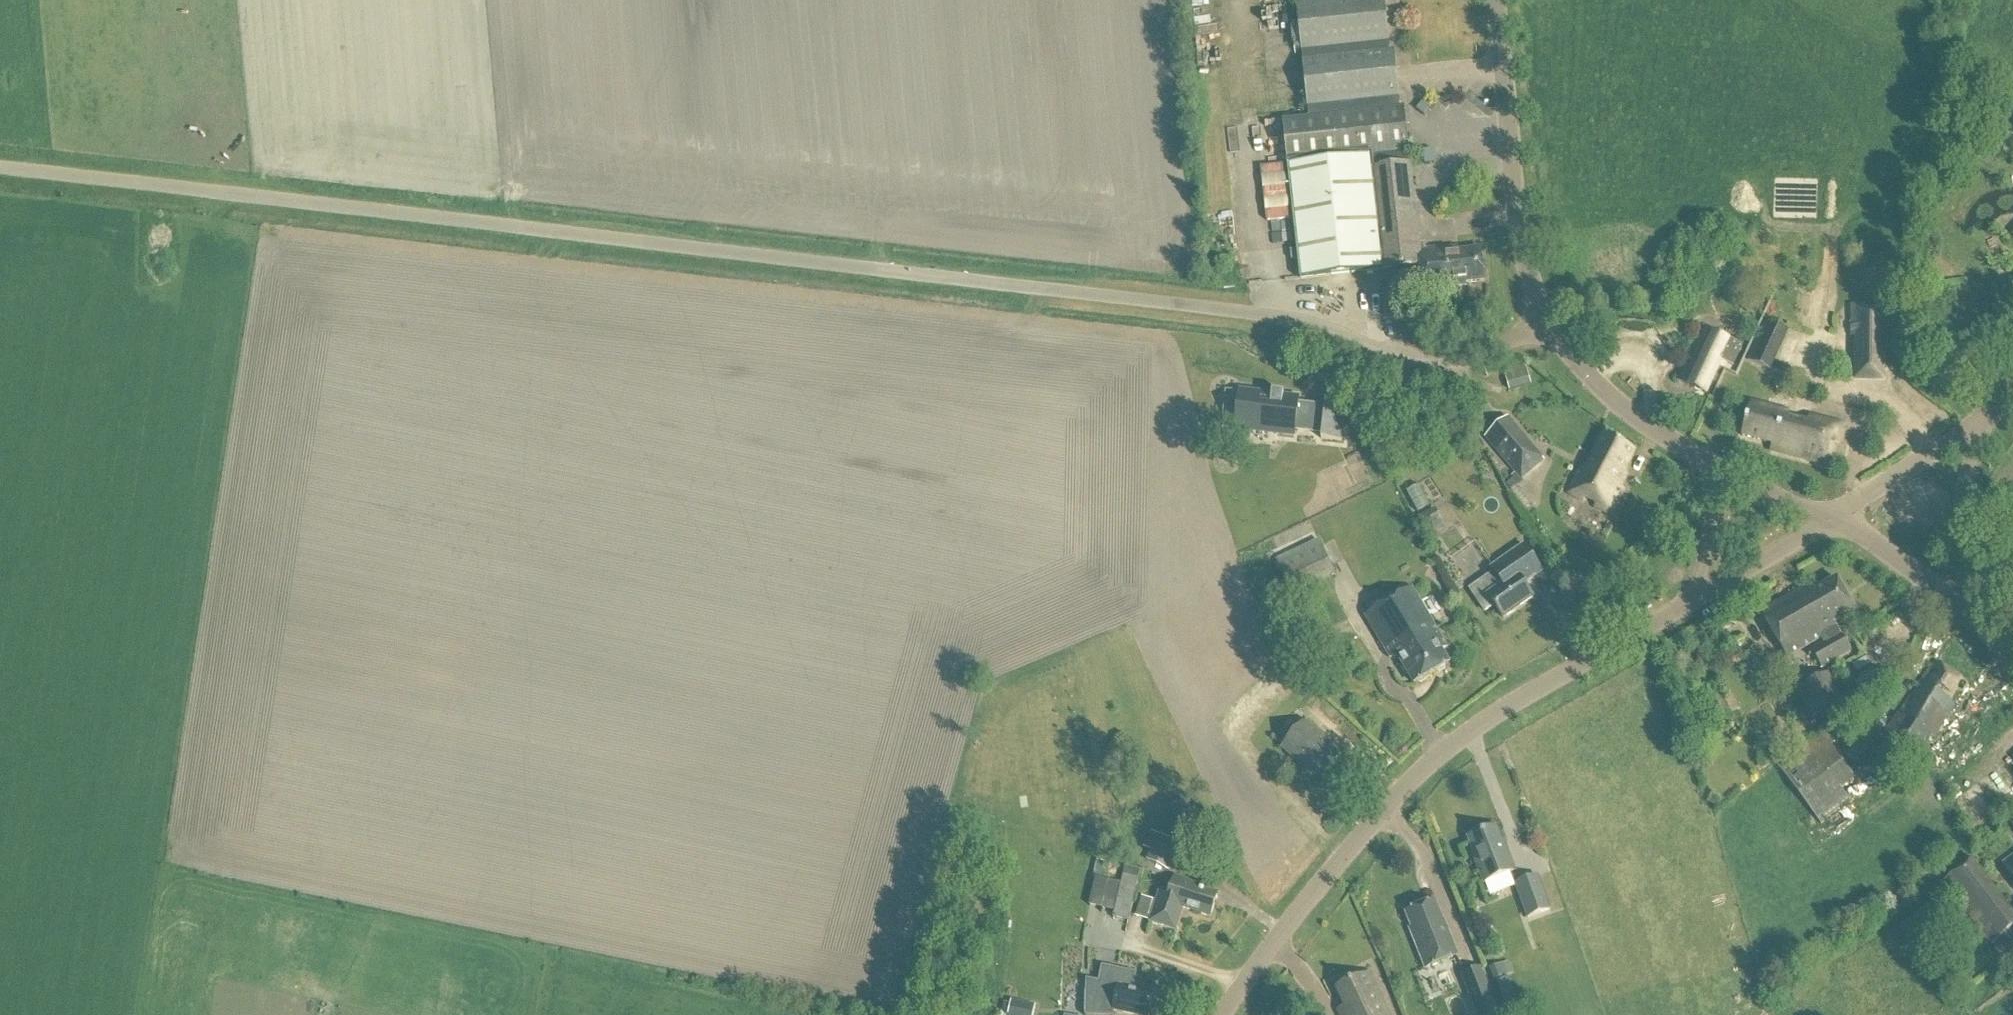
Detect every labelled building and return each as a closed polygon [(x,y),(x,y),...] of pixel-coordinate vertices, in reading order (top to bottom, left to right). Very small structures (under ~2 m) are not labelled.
[(1309,120),(1283,123),(1300,281),(1422,268),(1424,292),(1466,287),(1466,284),(1485,282),(1481,250),(1459,253),(1459,249),(1447,250),(1447,248),(1420,251),(1411,164),(1407,164),(1406,154),(1410,154),(1405,109),(1401,109),(1395,53),(1391,53),(1385,0),(1296,0),(1309,120)] [(1850,306),(1850,339),(1854,339),(1854,383),(1887,383),(1887,352),(1890,352),(1890,307),(1875,306),(1875,310),(1866,310),(1866,307),(1850,306)] [(1748,362),(1772,373),(1790,333),(1766,322),(1748,362)] [(1743,347),(1702,329),(1677,382),(1706,396),(1721,363),(1733,368),(1743,347)] [(1526,367),(1504,373),(1510,393),(1532,387),(1526,367)] [(1298,405),(1299,401),(1284,399),(1284,397),(1272,396),(1272,398),(1240,394),(1236,431),(1255,433),(1256,425),(1278,428),(1277,436),(1295,438),(1295,434),(1298,405)] [(1751,403),(1741,440),(1771,448),(1770,455),(1824,469),(1831,443),(1841,446),(1846,426),(1809,417),(1808,423),(1788,418),(1789,413),(1751,403)] [(1322,437),(1322,441),(1342,443),(1346,406),(1326,404),(1326,408),(1322,437)] [(1541,461),(1509,422),(1488,439),(1521,478),(1541,461)] [(1635,453),(1603,438),(1586,473),(1581,470),(1569,496),(1585,504),(1587,500),(1598,505),(1596,508),(1612,516),(1624,491),(1621,489),(1627,476),(1625,475),(1635,453)] [(1407,488),(1416,510),(1430,505),(1422,483),(1407,488)] [(1420,519),(1430,539),(1445,531),(1436,511),(1420,519)] [(1335,576),(1318,541),(1276,561),(1293,596),(1335,576)] [(1543,573),(1525,547),(1493,569),(1504,586),(1489,597),(1505,620),(1533,600),(1524,587),(1543,573)] [(1787,660),(1838,633),(1836,628),(1857,617),(1840,583),(1819,594),(1806,591),(1763,613),(1787,660)] [(1412,587),(1366,614),(1391,659),(1403,662),(1415,683),(1449,664),(1442,651),(1447,649),(1412,587)] [(1840,634),(1811,651),(1822,670),(1851,654),(1840,634)] [(1968,686),(1934,663),(1884,739),(1915,759),(1926,742),(1928,743),(1931,739),(1933,740),(1956,705),(1951,702),(1958,690),(1963,694),(1968,686)] [(1831,673),(1795,691),(1809,720),(1846,702),(1831,673)] [(1341,755),(1306,723),(1282,750),(1306,772),(1309,768),(1320,779),(1341,755)] [(1832,748),(1835,746),(1824,731),(1777,766),(1822,826),(1852,804),(1842,791),(1857,780),(1832,748)] [(1875,743),(1859,732),(1842,755),(1858,766),(1875,743)] [(1983,786),(1965,792),(1974,816),(1991,810),(1983,786)] [(1506,854),(1497,828),(1468,840),(1477,861),(1475,862),(1484,885),(1516,872),(1508,853),(1506,854)] [(1144,849),(1151,852),(1146,862),(1169,873),(1181,847),(1151,833),(1144,849)] [(1971,860),(1942,883),(2012,974),(2012,973),(2012,936),(2010,933),(2012,931),(2012,914),(1971,860)] [(2003,867),(2012,880),(2012,860),(2003,867)] [(1092,908),(1115,913),(1114,919),(1130,923),(1142,871),(1127,868),(1123,885),(1098,879),(1092,908)] [(1551,910),(1537,876),(1515,885),(1529,918),(1551,910)] [(1184,913),(1185,910),(1213,919),(1220,897),(1204,892),(1205,889),(1176,880),(1171,897),(1160,894),(1151,923),(1176,931),(1182,912),(1184,913)] [(1445,930),(1434,903),(1407,914),(1413,930),(1410,931),(1425,970),(1459,957),(1447,929),(1445,930)] [(1507,965),(1492,971),(1496,983),(1512,977),(1507,965)] [(1086,1014),(1114,1014),(1114,1013),(1115,1013),(1129,1014),(1149,1014),(1152,995),(1134,992),(1137,975),(1103,969),(1100,984),(1087,982),(1086,1014)] [(1493,999),(1481,970),(1462,977),(1474,1007),(1493,999)] [(1344,1010),(1339,1012),(1340,1014),(1389,1014),(1370,975),(1338,990),(1346,1008),(1344,1010)] [(1508,980),(1497,984),(1507,1012),(1518,1008),(1508,980)] [(1009,1014),(1023,1014),(1025,1005),(1012,1002),(1009,1014)]
